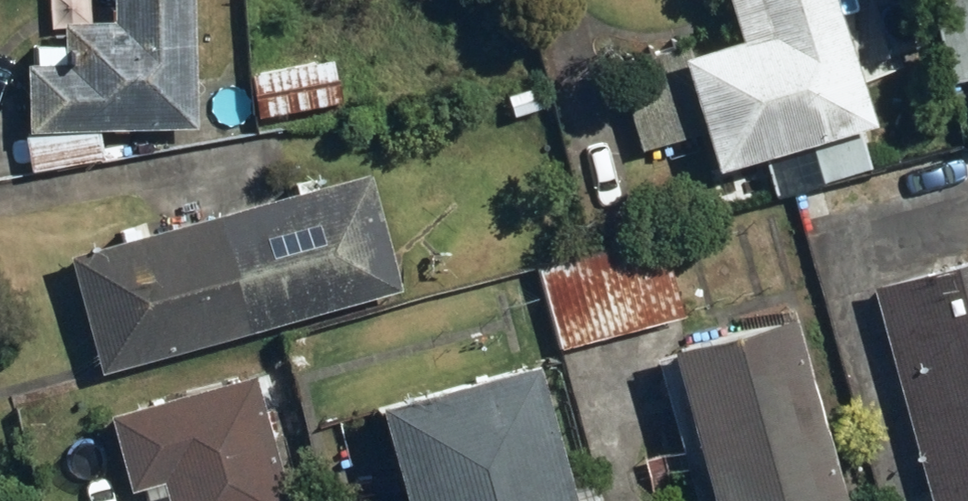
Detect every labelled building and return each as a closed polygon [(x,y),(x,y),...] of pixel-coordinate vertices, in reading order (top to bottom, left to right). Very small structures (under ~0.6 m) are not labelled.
[(25,172),(97,161),(94,133),(189,131),(185,0),(104,0),(105,24),(55,26),(56,49),(28,50),(29,67),(19,68),(25,172)] [(705,175),(860,129),(824,0),(717,0),(731,48),(672,63),(705,175)] [(332,59),(245,77),(254,120),(341,103),(332,59)] [(60,261),(93,377),(397,293),(364,177),(60,261)] [(534,272),(555,351),(678,318),(657,239),(534,272)] [(926,500),(967,500),(967,263),(868,290),(926,500)] [(696,500),(826,500),(776,324),(656,358),(696,500)] [(522,370),(366,412),(391,500),(558,500),(522,370)] [(100,418),(121,495),(154,486),(158,500),(281,500),(247,378),(100,418)]
